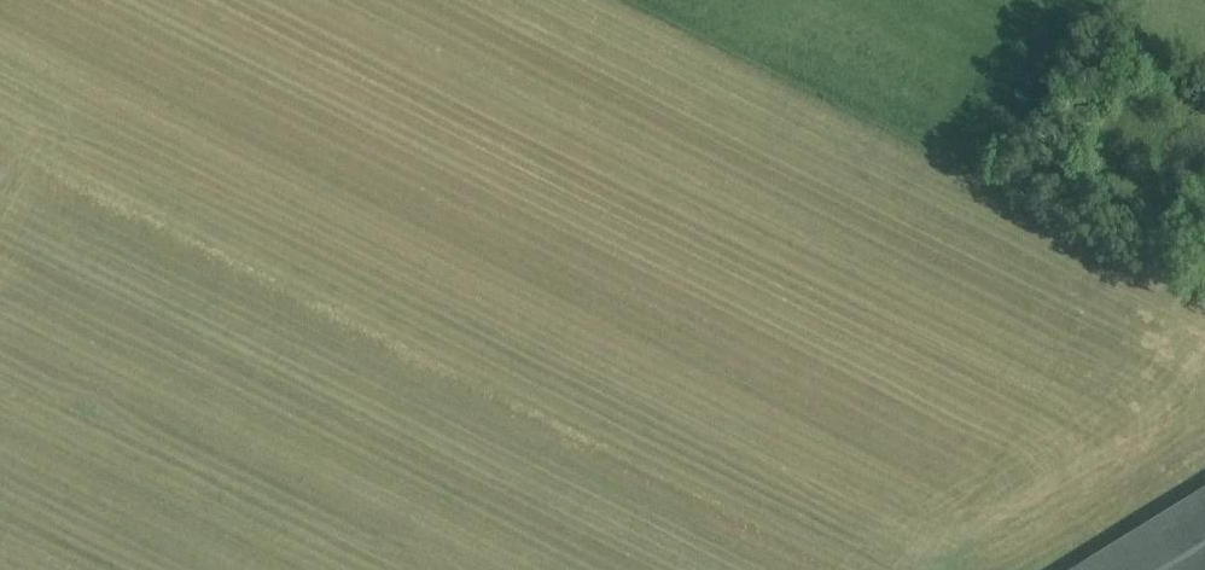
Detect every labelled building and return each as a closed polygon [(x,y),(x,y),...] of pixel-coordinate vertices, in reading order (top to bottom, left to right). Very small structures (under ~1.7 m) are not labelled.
[(1106,569),(1204,569),(1204,509),(1106,569)]
